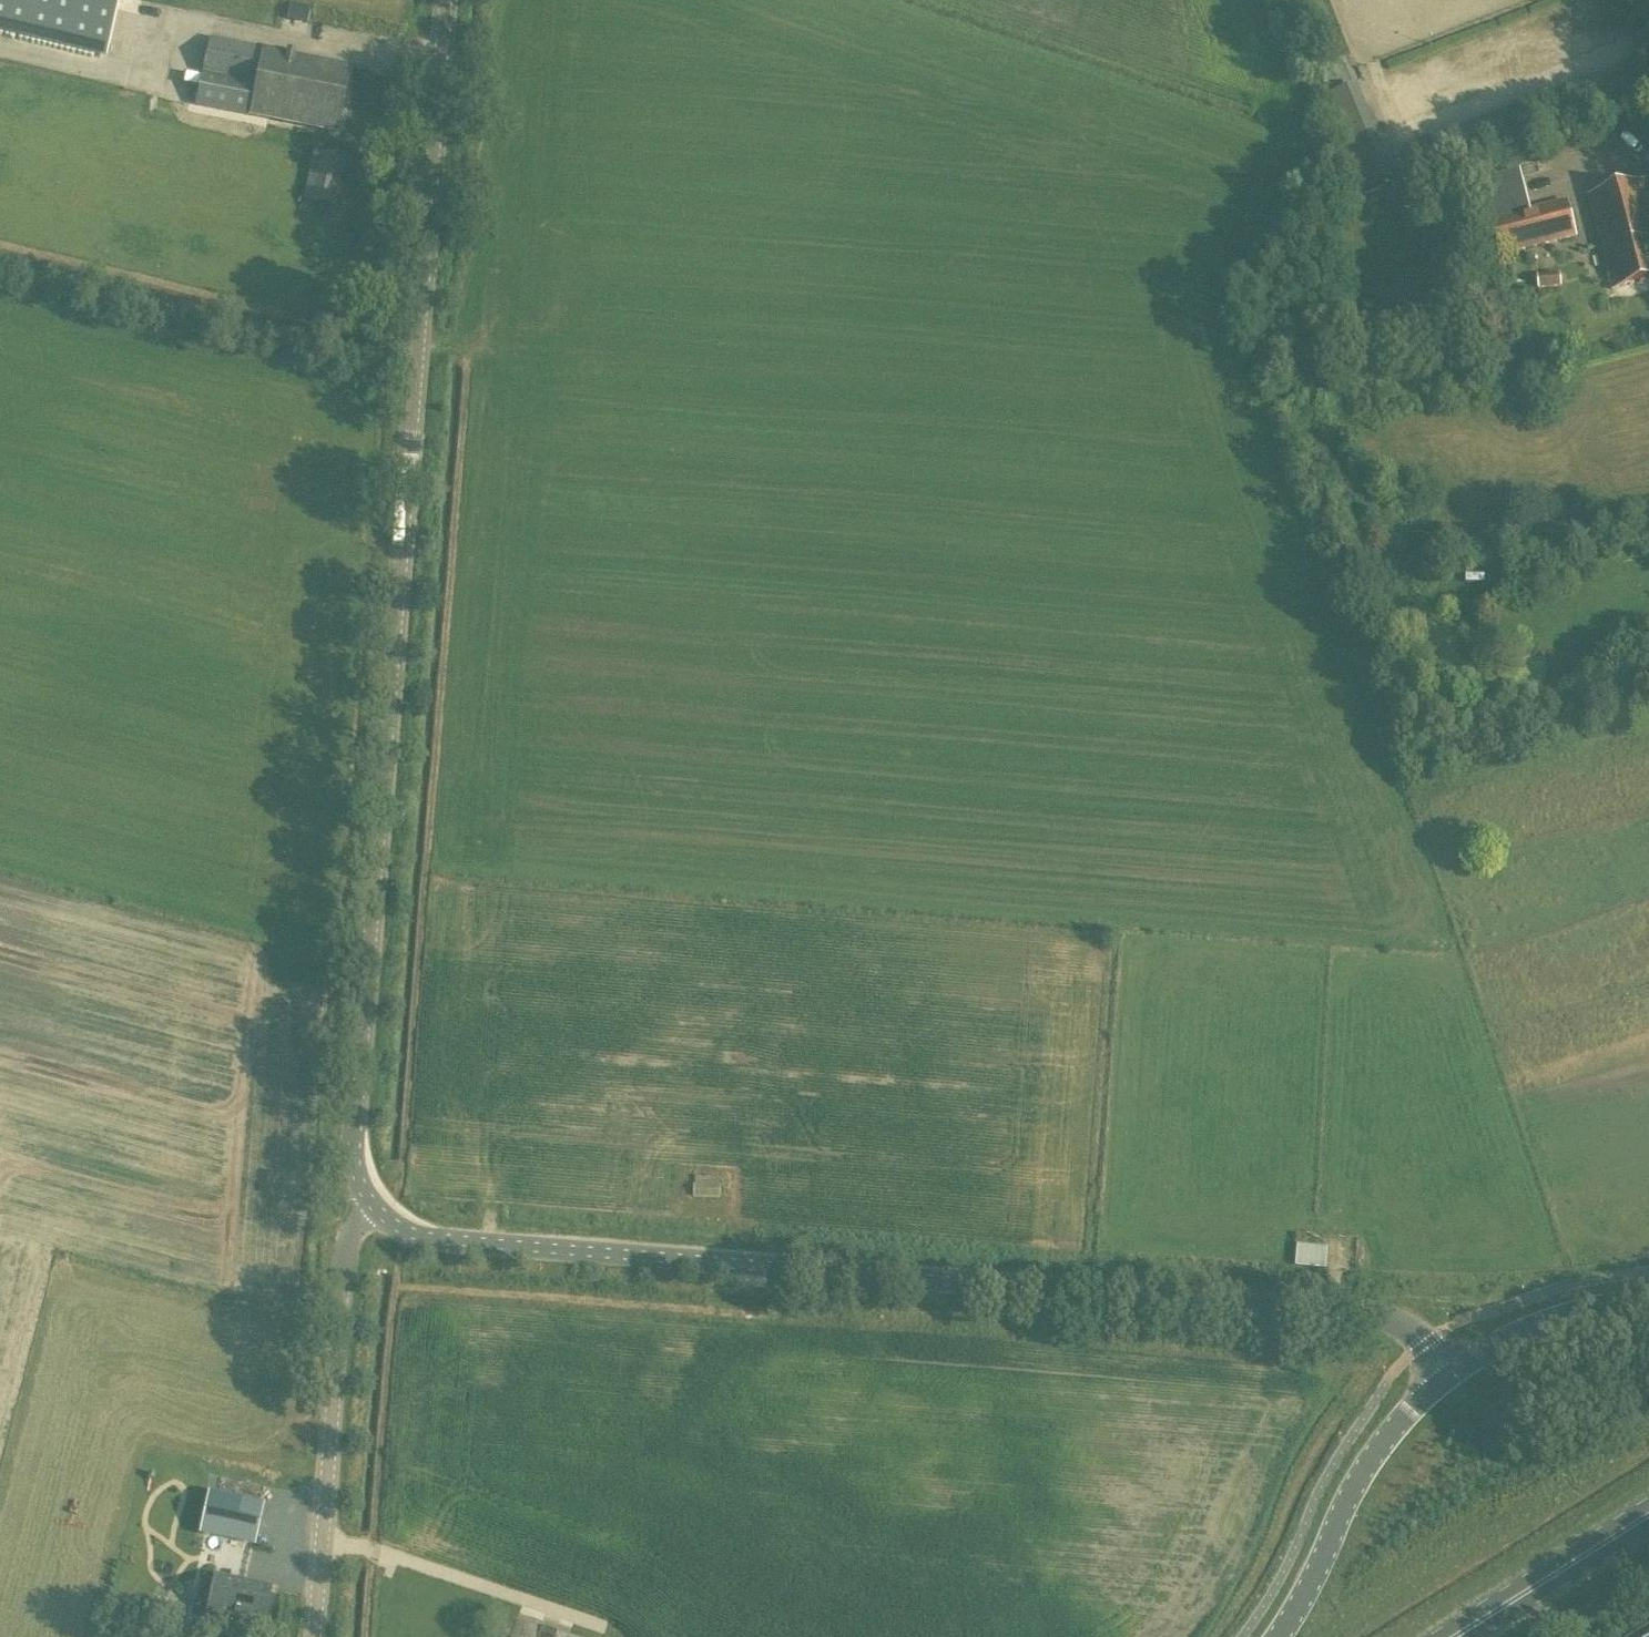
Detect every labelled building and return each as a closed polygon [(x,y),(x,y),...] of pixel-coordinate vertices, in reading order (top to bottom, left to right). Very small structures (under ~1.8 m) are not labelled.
[(104,53),(117,0),(0,0),(0,28),(104,53)] [(337,133),(350,68),(210,40),(197,105),(337,133)] [(1325,96),(1345,147),(1376,134),(1356,83),(1325,96)] [(333,206),(344,156),(313,150),(303,200),(333,206)] [(1510,214),(1500,175),(1471,183),(1480,221),(1510,214)] [(1645,180),(1588,195),(1601,249),(1612,290),(1648,280),(1648,193),(1645,180)] [(1488,260),(1577,237),(1567,199),(1511,213),(1510,214),(1480,221),(1478,222),(1488,260)] [(1537,289),(1561,288),(1560,273),(1536,275),(1537,289)] [(720,1184),(720,1177),(695,1177),(695,1184),(694,1184),(694,1198),(721,1198),(721,1184),(720,1184)] [(1327,1269),(1328,1247),(1297,1244),(1296,1266),(1327,1269)] [(255,1545),(263,1506),(207,1495),(199,1537),(251,1548),(254,1549),(255,1545)] [(214,1580),(206,1615),(262,1627),(270,1593),(214,1580)] [(558,1633),(518,1621),(513,1636),(573,1636),(558,1633)] [(1629,1636),(1648,1636),(1648,1625),(1629,1636)]
